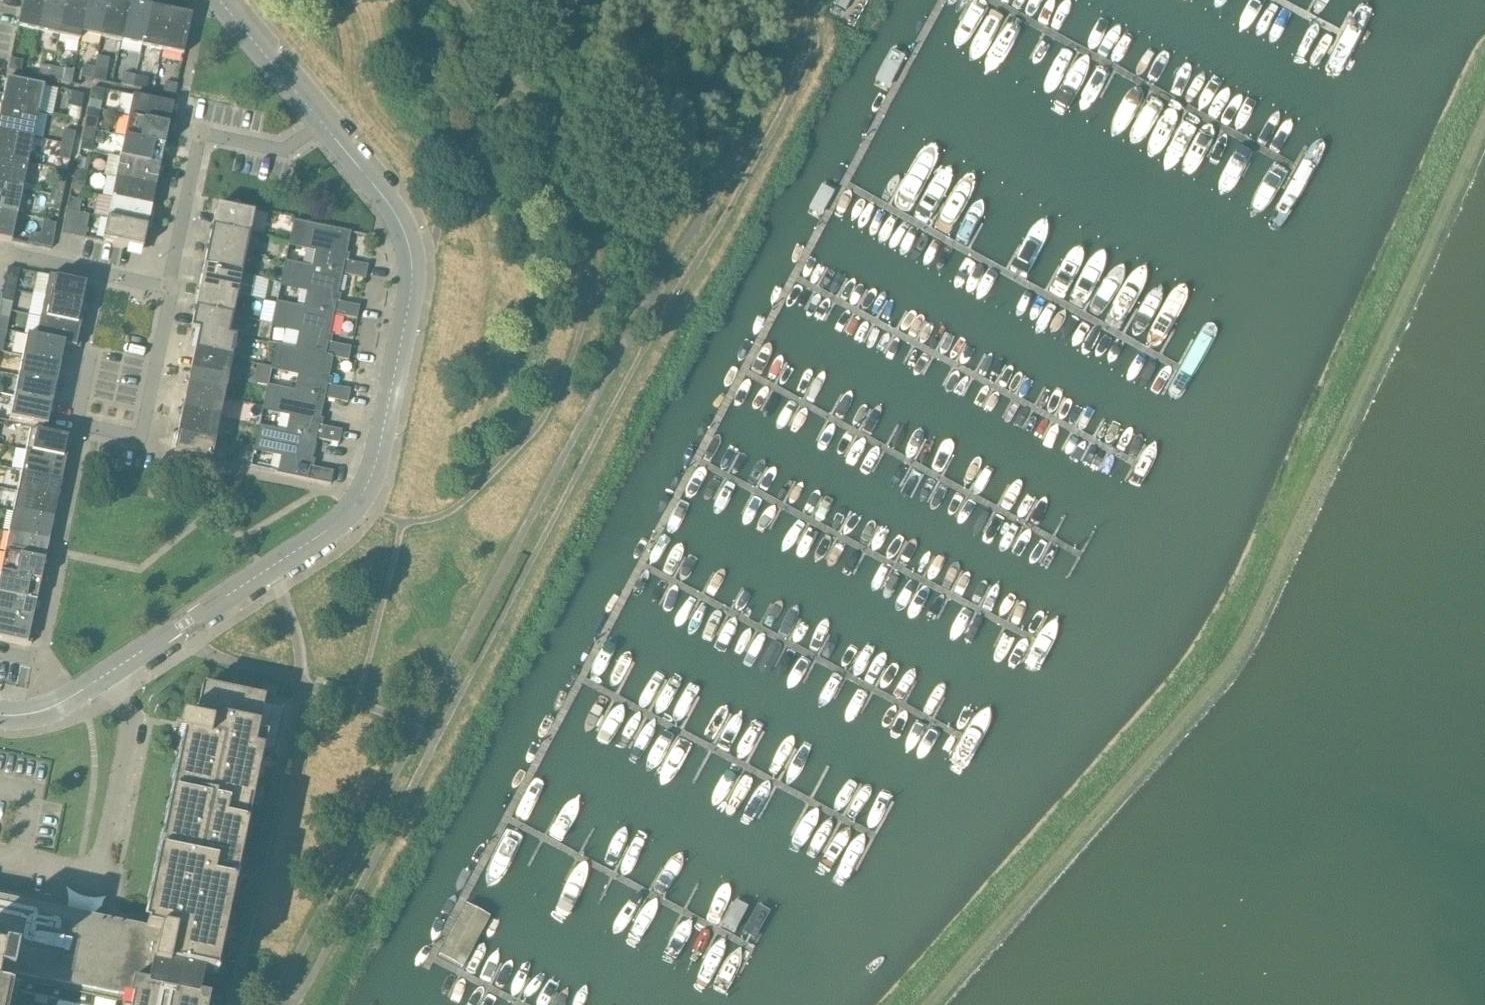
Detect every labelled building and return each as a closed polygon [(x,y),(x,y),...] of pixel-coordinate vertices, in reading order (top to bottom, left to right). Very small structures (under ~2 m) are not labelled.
[(39,31),(46,0),(23,0),(18,26),(39,31)] [(39,31),(60,36),(68,0),(46,0),(39,31)] [(81,40),(82,33),(81,33),(88,0),(68,0),(60,36),(81,40)] [(102,38),(110,0),(88,0),(81,33),(82,33),(102,38)] [(122,42),(131,1),(130,1),(126,0),(110,0),(102,38),(122,42)] [(142,46),(151,5),(150,5),(143,4),(144,0),(143,0),(130,0),(130,1),(131,1),(122,42),(142,46)] [(142,46),(163,50),(171,10),(170,10),(163,8),(164,4),(151,2),(150,5),(151,5),(142,46)] [(163,50),(184,55),(192,14),(184,12),(185,9),(171,6),(170,10),(171,10),(163,50)] [(12,58),(9,70),(21,72),(24,60),(12,58)] [(41,64),(39,76),(51,78),(53,67),(41,64)] [(84,65),(82,77),(93,79),(96,67),(84,65)] [(63,81),(65,69),(53,67),(51,78),(63,81)] [(106,82),(108,70),(96,67),(93,79),(106,82)] [(124,73),(122,85),(133,87),(136,76),(124,73)] [(146,90),(148,78),(136,76),(133,87),(146,90)] [(1,104),(2,104),(39,112),(44,85),(7,77),(4,94),(0,93),(0,104),(1,104)] [(165,81),(162,93),(175,95),(177,84),(165,81)] [(106,90),(93,87),(89,108),(101,111),(106,90)] [(85,94),(72,92),(67,118),(79,121),(85,94)] [(134,95),(129,116),(168,124),(168,126),(173,127),(175,113),(171,112),(173,103),(134,95)] [(39,112),(2,104),(1,104),(0,111),(0,130),(34,137),(39,112)] [(89,108),(85,128),(97,131),(101,111),(89,108)] [(129,116),(125,137),(164,144),(164,146),(168,147),(171,133),(167,132),(168,126),(168,124),(129,116)] [(67,118),(62,143),(74,146),(79,121),(67,118)] [(105,134),(96,132),(97,131),(85,128),(80,149),(92,152),(94,143),(103,145),(105,134)] [(28,163),(34,137),(0,130),(0,157),(28,163)] [(125,137),(121,157),(160,165),(160,166),(164,167),(167,154),(162,153),(164,146),(164,144),(125,137)] [(59,158),(71,160),(74,146),(62,143),(59,158)] [(23,188),(28,163),(0,157),(0,183),(23,188)] [(76,169),(88,171),(91,160),(79,157),(76,169)] [(121,157),(117,177),(156,185),(156,186),(160,187),(163,174),(158,174),(160,166),(160,165),(121,157)] [(88,171),(76,169),(72,190),(84,192),(88,171)] [(117,177),(112,198),(152,206),(151,207),(156,208),(158,195),(154,194),(156,186),(156,185),(117,177)] [(67,182),(54,180),(51,195),(63,197),(67,182)] [(23,188),(0,183),(0,210),(18,214),(23,188)] [(84,192),(72,190),(68,210),(79,212),(84,192)] [(48,208),(61,211),(63,197),(51,195),(48,208)] [(112,198),(108,218),(148,227),(148,228),(151,228),(154,215),(150,214),(151,207),(152,206),(112,198)] [(217,205),(213,226),(251,234),(255,212),(242,209),(217,205)] [(18,214),(0,210),(0,237),(12,240),(18,214)] [(68,210),(62,234),(74,236),(79,212),(68,210)] [(85,239),(85,236),(90,215),(79,212),(74,236),(85,239)] [(108,218),(103,240),(143,249),(148,228),(148,227),(108,218)] [(366,278),(369,265),(344,260),(350,231),(294,219),(289,243),(319,250),(315,266),(315,267),(341,272),(341,273),(366,278)] [(213,226),(209,246),(247,254),(251,234),(213,226)] [(54,234),(43,231),(40,246),(52,248),(54,234)] [(209,246),(204,266),(242,274),(247,254),(209,246)] [(310,290),(307,307),(306,308),(333,313),(357,318),(360,305),(335,300),(341,273),(341,272),(315,267),(315,266),(285,260),(280,284),(310,290)] [(204,266),(200,286),(238,294),(251,297),(255,276),(242,274),(204,266)] [(5,288),(16,290),(27,293),(30,281),(19,278),(21,270),(9,267),(5,288)] [(90,284),(84,283),(49,275),(45,296),(85,304),(85,305),(89,306),(92,293),(88,292),(90,284)] [(200,286),(196,307),(234,315),(238,294),(200,286)] [(13,302),(16,290),(5,288),(2,300),(13,302)] [(45,296),(41,316),(81,325),(80,326),(84,326),(87,313),(83,312),(85,305),(85,304),(45,296)] [(348,361),(351,347),(326,342),(329,333),(333,313),(306,308),(307,307),(277,300),(272,324),(302,331),(298,348),(298,349),(331,356),(331,357),(348,361)] [(191,328),(191,329),(195,330),(199,330),(199,329),(229,336),(229,334),(234,315),(196,307),(191,328)] [(64,345),(68,346),(79,348),(83,334),(79,333),(80,326),(81,325),(41,316),(37,333),(36,337),(36,338),(64,344),(64,345)] [(7,331),(10,320),(0,317),(0,329),(7,331)] [(199,330),(195,351),(232,358),(237,336),(229,334),(229,336),(199,329),(199,330)] [(60,364),(64,345),(64,344),(36,338),(36,337),(27,335),(22,356),(60,364)] [(347,402),(350,389),(326,384),(331,357),(331,356),(298,349),(298,348),(276,343),(271,368),(300,374),(297,390),(297,391),(323,397),(347,402)] [(195,351),(190,371),(228,378),(232,358),(195,351)] [(56,385),(60,364),(22,356),(18,376),(56,385)] [(190,371),(186,391),(224,399),(228,378),(190,371)] [(52,405),(56,385),(18,376),(14,397),(52,405)] [(339,443),(342,429),(317,425),(323,397),(297,391),(297,390),(268,384),(263,409),(292,415),(288,431),(288,432),(315,437),(315,438),(339,443)] [(186,391),(182,412),(220,419),(224,399),(186,391)] [(48,426),(52,405),(14,397),(9,418),(48,426)] [(182,412),(178,432),(216,439),(220,419),(182,412)] [(331,484),(334,471),(309,465),(315,438),(315,437),(288,432),(288,431),(259,425),(254,451),(283,457),(280,474),(331,484)] [(30,429),(26,451),(66,459),(66,460),(70,461),(72,447),(69,446),(71,438),(30,429)] [(178,432),(174,453),(205,459),(207,460),(210,460),(211,461),(216,439),(178,432)] [(26,451),(22,471),(62,479),(62,480),(66,481),(68,468),(65,467),(66,460),(66,459),(26,451)] [(22,471),(17,492),(58,500),(58,501),(61,501),(64,487),(61,487),(62,480),(62,479),(22,471)] [(17,492),(13,512),(53,520),(53,521),(57,522),(60,508),(56,507),(58,501),(58,500),(17,492)] [(13,512),(9,533),(49,541),(49,542),(53,542),(56,528),(52,528),(53,521),(53,520),(13,512)] [(9,533),(5,553),(45,561),(45,562),(49,563),(51,549),(47,548),(49,542),(49,541),(9,533)] [(5,553),(1,573),(40,581),(40,582),(44,583),(47,569),(43,569),(45,562),(45,561),(5,553)] [(0,576),(0,594),(36,602),(40,603),(43,590),(39,589),(40,582),(40,581),(1,573),(0,576)] [(32,622),(32,623),(36,624),(39,610),(34,609),(36,602),(0,594),(0,615),(32,622)] [(32,644),(35,631),(30,630),(32,623),(32,622),(0,615),(0,637),(32,644)] [(209,998),(196,996),(201,973),(212,975),(259,750),(242,747),(245,734),(256,736),(263,704),(263,703),(202,690),(195,722),(181,718),(181,719),(177,736),(186,737),(146,927),(145,931),(105,922),(105,919),(80,913),(80,916),(36,907),(27,905),(0,899),(0,972),(11,974),(9,980),(24,983),(22,991),(89,1004),(90,997),(117,1003),(126,1004),(207,1004),(209,998)] [(283,708),(263,704),(256,736),(245,734),(242,747),(259,750),(265,751),(275,745),(283,708)] [(462,971),(490,917),(467,905),(439,959),(462,971)]
